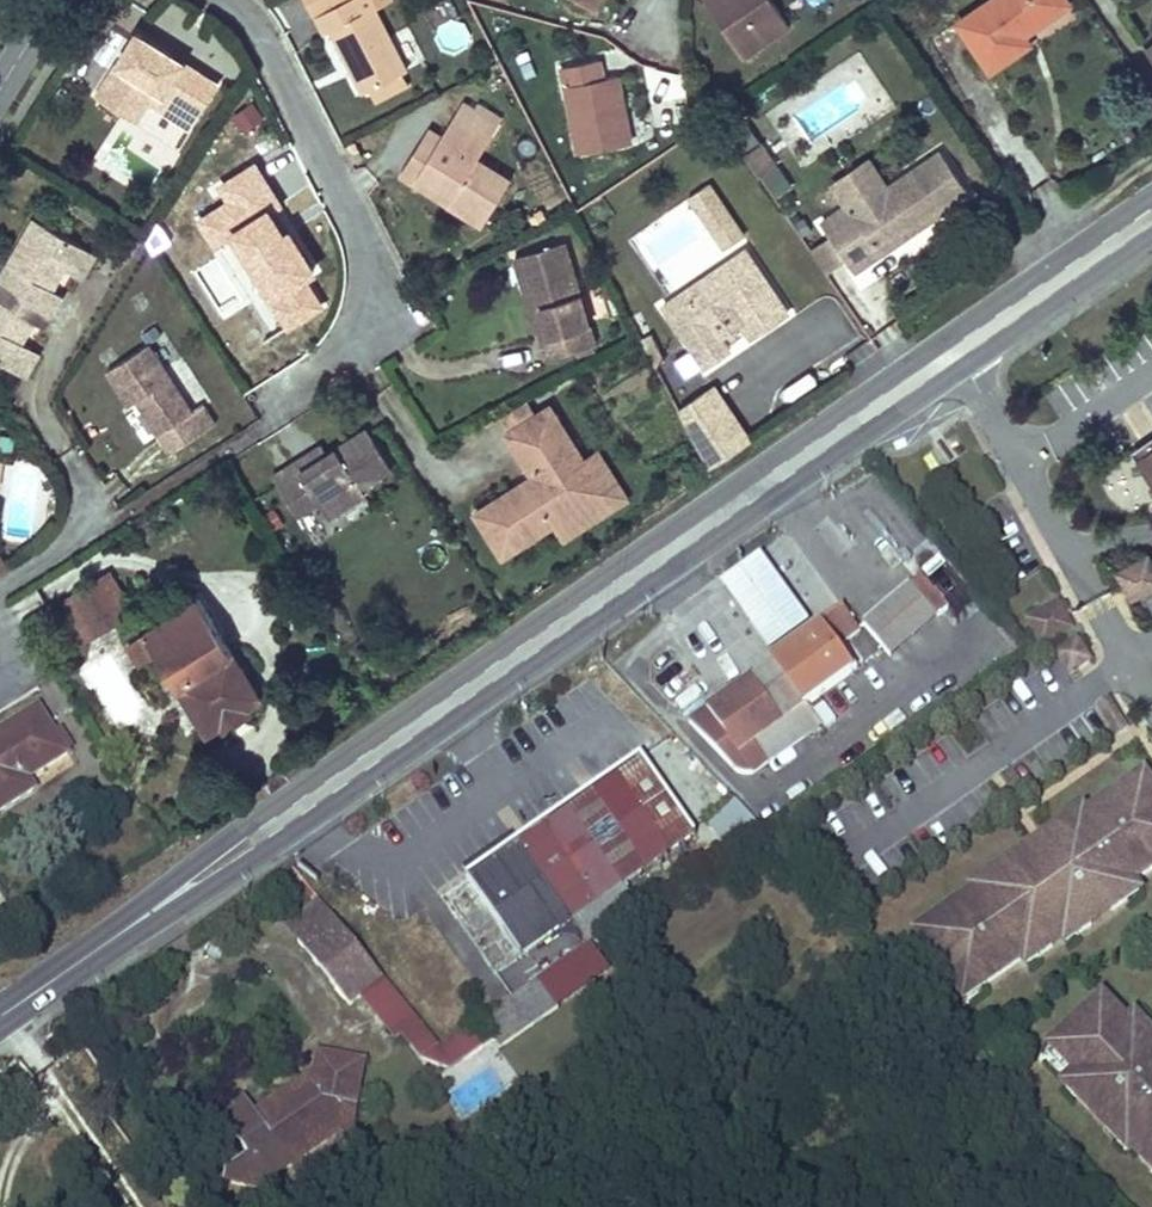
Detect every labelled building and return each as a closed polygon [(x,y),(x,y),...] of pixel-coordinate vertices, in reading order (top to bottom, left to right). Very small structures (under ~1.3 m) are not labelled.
[(373,6),(385,0),(345,0),(316,15),(325,33),(331,29),(364,92),(402,72),(407,70),(373,6)] [(593,9),(599,0),(577,0),(593,9)] [(773,0),(706,0),(743,55),(789,24),(773,0)] [(1069,3),(1067,0),(990,0),(958,22),(991,69),(1030,42),(1024,34),(1022,31),(1028,26),(1030,30),(1069,3)] [(218,82),(183,61),(180,65),(171,60),(174,54),(136,31),(97,94),(124,111),(144,80),(198,113),(218,82)] [(180,65),(183,61),(174,54),(171,60),(180,65)] [(631,142),(618,75),(604,78),(600,59),(562,66),(578,152),(631,142)] [(377,101),(408,85),(402,72),(371,89),(377,101)] [(198,113),(144,80),(124,111),(137,119),(148,100),(190,127),(198,113)] [(243,131),(265,121),(255,101),(233,112),(243,131)] [(511,179),(478,158),(499,124),(475,109),(463,101),(442,136),(417,174),(452,196),(448,203),(483,225),(511,179)] [(503,118),(479,103),(475,109),(499,124),(503,118)] [(417,174),(442,136),(429,127),(400,174),(447,203),(452,196),(417,174)] [(775,164),(761,144),(745,155),(759,174),(775,164)] [(854,272),(969,193),(940,151),(886,187),(852,211),(848,205),(821,224),(822,224),(854,272)] [(724,249),(748,233),(712,181),(689,197),(724,249)] [(852,211),(886,187),(883,182),(848,205),(852,211)] [(293,247),(274,217),(268,220),(258,204),(216,231),(227,248),(233,244),(274,308),(315,281),(293,247)] [(299,243),(280,213),(274,217),(293,247),(299,243)] [(63,294),(53,289),(65,266),(75,273),(89,248),(35,217),(0,278),(0,361),(19,372),(32,348),(22,342),(34,320),(45,326),(63,294)] [(595,343),(564,241),(515,256),(526,293),(537,290),(550,335),(540,338),(546,358),(576,349),(590,345),(593,344),(595,343)] [(84,277),(97,253),(89,248),(75,273),(84,277)] [(751,337),(788,312),(745,250),(720,267),(718,278),(690,297),(679,295),(663,305),(704,366),(730,349),(722,337),(727,334),(742,324),(751,337)] [(690,297),(718,278),(720,267),(679,295),(690,297)] [(550,335),(537,290),(526,293),(540,338),(550,335)] [(732,342),(742,335),(737,328),(727,334),(732,342)] [(660,349),(652,334),(651,333),(642,338),(642,339),(650,354),(660,349)] [(192,411),(148,343),(108,370),(130,405),(137,399),(140,398),(143,404),(141,405),(171,452),(215,423),(202,404),(192,411)] [(577,355),(595,349),(593,344),(590,345),(576,349),(577,355)] [(27,376),(40,352),(32,348),(19,372),(27,376)] [(665,359),(660,349),(650,354),(655,365),(665,359)] [(723,401),(713,386),(706,391),(715,406),(723,401)] [(749,440),(723,401),(715,406),(706,391),(679,409),(709,467),(749,440)] [(511,430),(535,416),(526,402),(503,417),(511,430)] [(503,555),(552,524),(552,523),(603,491),(587,465),(568,477),(552,451),(571,439),(550,406),(535,416),(507,434),(534,476),(539,484),(520,496),(515,488),(477,512),(503,555)] [(367,428),(327,453),(301,469),(296,462),(273,476),(297,514),(319,500),(328,515),(365,492),(361,486),(392,467),(367,428)] [(1131,451),(1151,481),(1151,437),(1131,451)] [(583,458),(571,439),(552,451),(568,477),(587,465),(583,458)] [(327,453),(322,445),(296,462),(301,469),(327,453)] [(561,539),(626,498),(596,450),(583,458),(587,465),(603,491),(552,523),(552,524),(561,539)] [(520,496),(539,484),(534,476),(515,488),(520,496)] [(1147,557),(1119,572),(1132,596),(1151,585),(1151,567),(1147,557)] [(810,626),(761,559),(722,588),(771,654),(810,626)] [(131,610),(108,573),(101,577),(124,614),(131,610)] [(124,614),(101,577),(75,594),(97,630),(124,614)] [(949,609),(922,577),(911,587),(938,618),(949,609)] [(891,658),(938,618),(911,587),(864,625),(891,658)] [(97,630),(75,594),(64,600),(87,637),(97,630)] [(261,695),(199,597),(144,631),(146,633),(157,652),(205,730),(222,720),(225,725),(247,711),(244,706),(261,695)] [(1072,630),(1059,606),(1030,622),(1043,646),(1072,630)] [(807,705),(853,672),(836,649),(861,631),(847,612),(708,711),(739,754),(754,744),(768,764),(822,726),(807,705)] [(157,652),(146,633),(127,645),(139,664),(157,652)] [(1071,674),(1091,660),(1077,641),(1057,654),(1071,674)] [(68,754),(40,708),(0,734),(0,737),(1,739),(0,740),(0,811),(35,789),(29,779),(68,754)] [(624,886),(696,836),(641,757),(468,878),(523,957),(573,921),(590,944),(640,908),(624,886)] [(1134,797),(1151,784),(1145,776),(1128,788),(1134,797)] [(1022,960),(1034,952),(1038,957),(1053,947),(1050,941),(1059,935),(1071,927),(1077,935),(1092,925),(1090,922),(1110,908),(1113,911),(1128,901),(1121,892),(1134,883),(1151,870),(1151,786),(1151,784),(1134,797),(1128,788),(1075,825),(1072,820),(1057,831),(1059,833),(1038,848),(1037,846),(1022,856),(1023,858),(1011,866),(1002,873),(1000,871),(985,881),(988,885),(976,893),(936,922),(941,930),(924,942),(959,992),(976,980),(982,988),(1022,960)] [(707,826),(723,848),(757,823),(741,801),(707,826)] [(1075,825),(1087,816),(1084,812),(1072,820),(1075,825)] [(1011,866),(1023,858),(1022,856),(1009,864),(1011,866)] [(976,893),(988,885),(985,881),(973,889),(976,893)] [(1140,892),(1134,883),(1121,892),(1128,901),(1140,892)] [(318,897),(290,917),(303,935),(331,913),(318,897)] [(332,914),(303,935),(351,1004),(361,996),(384,978),(332,914)] [(924,942),(941,930),(936,922),(918,934),(924,942)] [(1071,927),(1059,935),(1065,944),(1077,935),(1071,927)] [(1038,957),(1034,952),(1022,960),(1026,966),(1038,957)] [(551,997),(583,975),(566,960),(539,979),(551,997)] [(384,978),(361,996),(397,1040),(419,1022),(384,978)] [(500,1049),(559,1008),(551,997),(539,979),(463,1032),(475,1050),(476,1051),(494,1038),(500,1049)] [(965,1001),(982,988),(976,980),(959,992),(965,1001)] [(1146,1028),(1142,1032),(1132,1022),(1128,1025),(1103,998),(1055,1044),(1071,1061),(1068,1064),(1077,1074),(1074,1077),(1084,1088),(1076,1096),(1088,1109),(1091,1106),(1109,1125),(1106,1127),(1118,1140),(1126,1133),(1137,1144),(1145,1152),(1140,1156),(1151,1169),(1151,1035),(1146,1028)] [(1146,1028),(1136,1018),(1132,1022),(1142,1032),(1146,1028)] [(475,1050),(463,1032),(440,1048),(419,1022),(404,1034),(421,1056),(450,1067),(475,1050)] [(1071,1061),(1055,1044),(1052,1048),(1068,1064),(1071,1061)] [(350,1133),(363,1061),(320,1053),(313,1087),(298,1097),(292,1088),(256,1113),(246,1099),(222,1117),(249,1156),(227,1172),(225,1182),(267,1189),(269,1179),(291,1164),(284,1153),(297,1144),(305,1154),(339,1131),(350,1133)] [(313,1087),(316,1071),(292,1088),(298,1097),(313,1087)] [(1084,1088),(1074,1077),(1065,1085),(1076,1096),(1084,1088)] [(1137,1144),(1126,1133),(1118,1140),(1129,1152),(1137,1144)] [(305,1154),(297,1144),(284,1153),(291,1164),(305,1154)]
